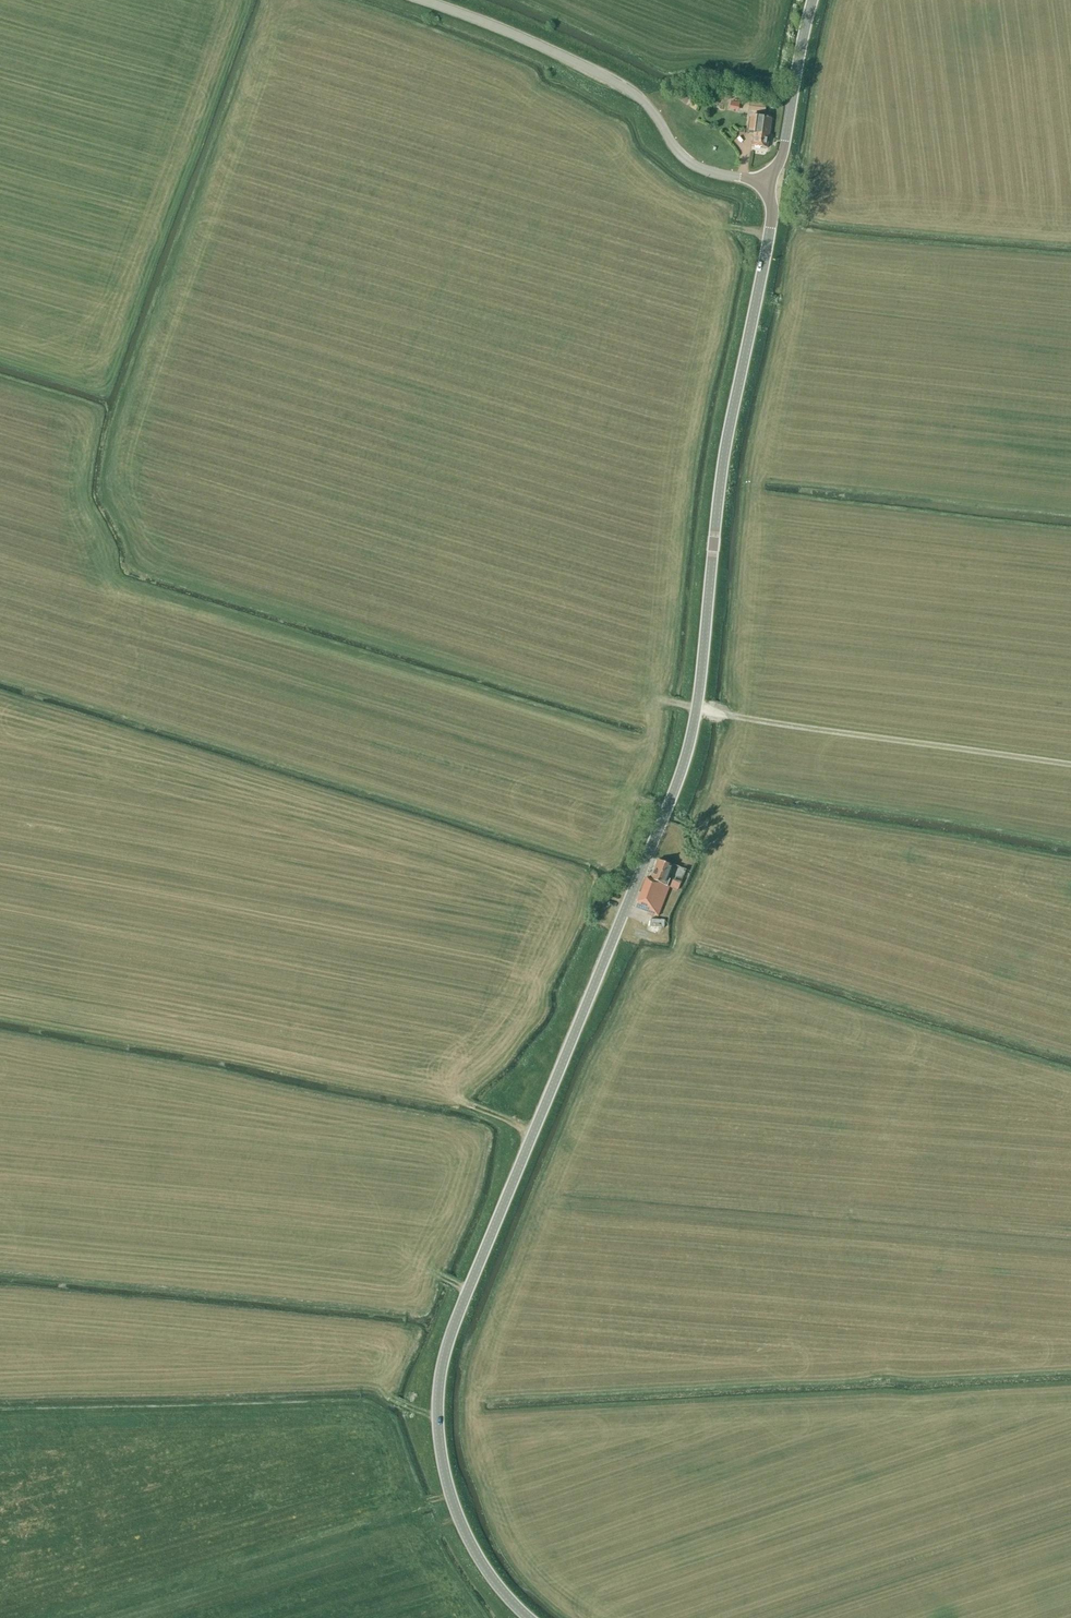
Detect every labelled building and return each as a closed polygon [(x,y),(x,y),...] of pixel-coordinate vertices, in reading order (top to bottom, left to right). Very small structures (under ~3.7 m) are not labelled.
[(730,108),(739,110),(742,102),(733,99),(730,108)] [(766,104),(749,102),(748,111),(765,113),(766,104)] [(767,148),(771,119),(751,117),(748,133),(753,134),(752,146),(767,148)] [(672,867),(658,861),(650,880),(646,879),(635,908),(658,917),(670,887),(667,886),(670,880),(667,879),(672,867)] [(664,925),(650,919),(646,928),(660,934),(664,925)]
